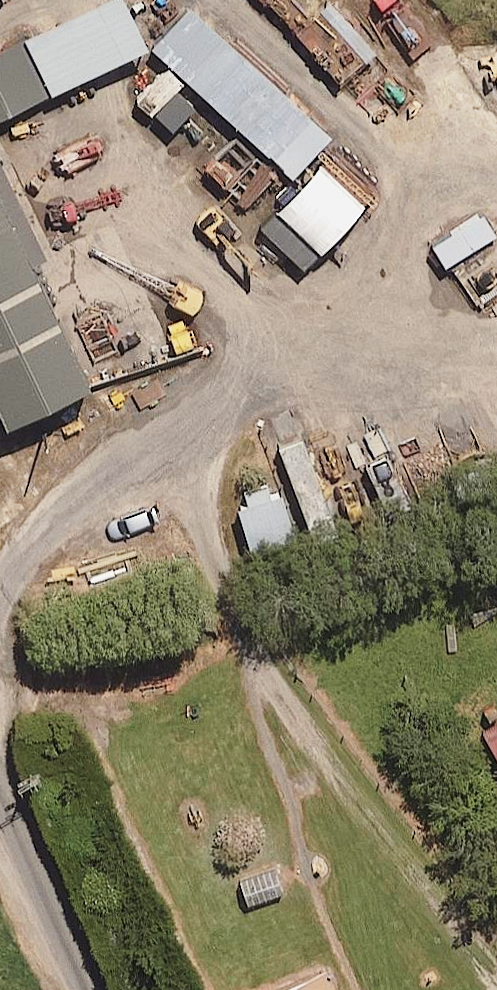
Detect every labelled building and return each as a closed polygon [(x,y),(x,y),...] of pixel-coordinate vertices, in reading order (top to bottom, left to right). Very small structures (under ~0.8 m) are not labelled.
[(148,0),(67,0),(0,32),(0,104),(161,27),(148,0)] [(228,0),(205,0),(176,32),(313,158),(353,115),(228,0)] [(0,154),(0,377),(11,399),(98,358),(0,154)] [(367,207),(324,166),(264,228),(306,269),(367,207)] [(485,216),(436,248),(448,268),(496,236),(496,235),(485,216)] [(303,436),(279,445),(314,535),(338,526),(303,436)] [(298,538),(282,488),(272,491),(269,482),(245,490),(248,499),(239,502),(255,552),(298,538)] [(485,732),(496,754),(496,725),(485,732)] [(286,894),(277,864),(240,875),(249,906),(286,894)] [(327,971),(282,989),(335,989),(327,971)]
